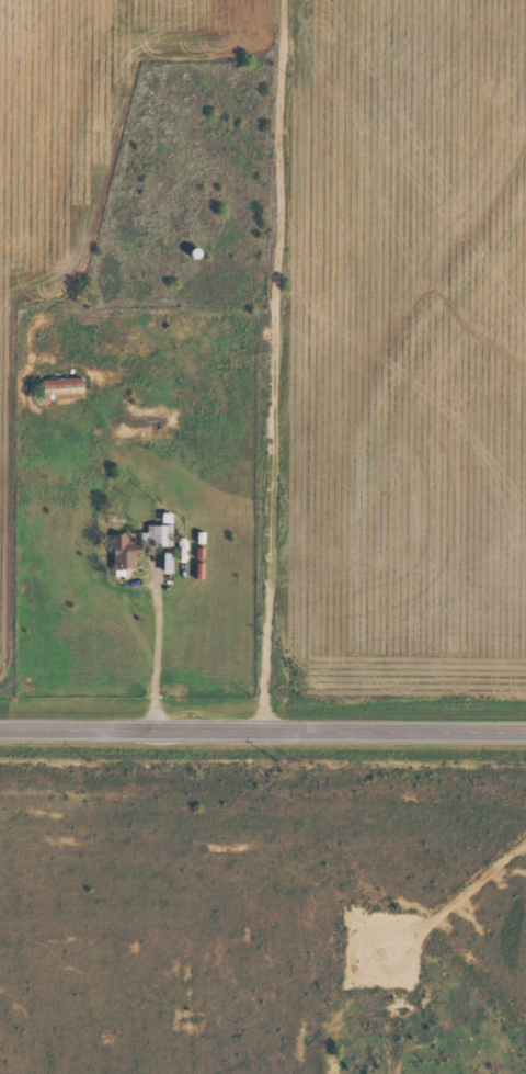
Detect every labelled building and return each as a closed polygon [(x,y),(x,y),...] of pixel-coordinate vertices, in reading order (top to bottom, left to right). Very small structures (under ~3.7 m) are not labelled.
[(81,399),(81,379),(41,380),(42,400),(81,399)]
